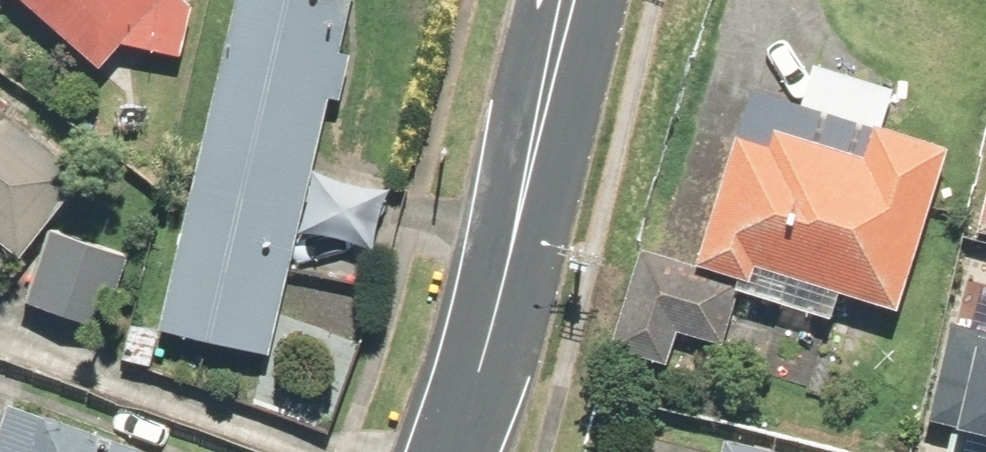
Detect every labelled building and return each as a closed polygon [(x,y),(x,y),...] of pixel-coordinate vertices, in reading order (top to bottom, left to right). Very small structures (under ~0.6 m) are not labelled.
[(100,54),(126,25),(187,36),(193,0),(38,0),(100,54)] [(319,227),(398,246),(413,179),(335,160),(372,0),(240,0),(164,326),(289,355),(298,316),(327,323),(337,276),(309,270),(319,227)] [(107,167),(0,77),(0,223),(35,252),(107,167)] [(739,122),(698,247),(752,265),(756,252),(893,296),(943,143),(876,121),(868,145),(775,114),(769,132),(739,122)] [(86,247),(54,236),(34,292),(109,319),(134,246),(91,231),(86,247)] [(689,327),(729,340),(747,284),(701,269),(704,258),(650,240),(618,339),(678,359),(689,327)] [(933,451),(937,451),(985,451),(985,317),(962,312),(933,451)] [(26,393),(4,451),(148,451),(152,440),(26,393)]
